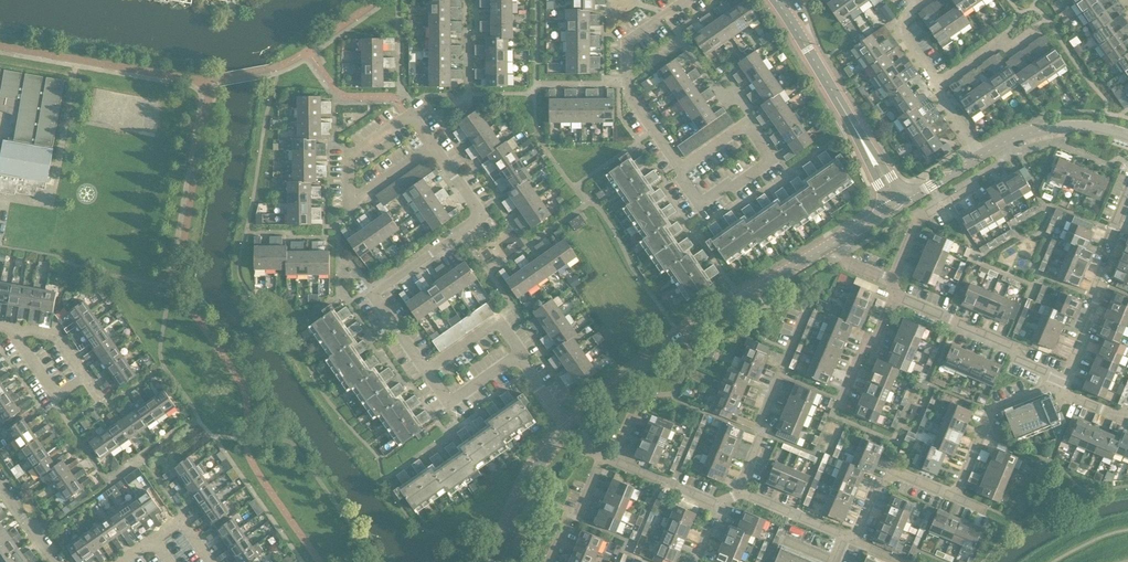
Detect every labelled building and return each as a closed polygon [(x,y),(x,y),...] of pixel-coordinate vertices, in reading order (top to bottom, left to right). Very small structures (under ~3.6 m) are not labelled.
[(174,8),(180,4),(181,4),(185,11),(192,6),(193,0),(148,0),(152,4),(158,0),(163,6),(169,2),(174,8)] [(572,9),(572,10),(590,10),(595,10),(595,5),(605,5),(605,0),(572,0),(572,9)] [(749,25),(758,19),(745,0),(737,0),(740,3),(736,6),(749,25)] [(849,14),(839,0),(833,0),(831,1),(831,0),(824,0),(839,22),(849,14)] [(849,14),(859,7),(854,0),(839,0),(849,14)] [(942,6),(938,0),(934,3),(938,8),(942,6)] [(954,2),(962,14),(963,14),(972,7),(967,0),(952,0),(954,2)] [(1081,13),(1099,1),(1098,1),(1098,0),(1079,0),(1074,4),(1081,13)] [(1088,23),(1106,11),(1105,10),(1102,5),(1106,2),(1104,0),(1099,0),(1098,1),(1099,1),(1081,13),(1088,23)] [(732,9),(728,3),(726,1),(722,4),(741,31),(749,25),(736,6),(732,9)] [(491,14),(513,14),(512,2),(480,2),(480,7),(491,7),(491,14)] [(953,9),(947,13),(960,31),(970,23),(963,14),(962,14),(954,2),(950,5),(953,9)] [(429,3),(429,15),(451,15),(450,8),(462,8),(462,3),(429,3)] [(741,31),(722,4),(717,8),(722,16),(719,18),(732,37),(741,31)] [(1088,23),(1095,32),(1095,33),(1112,21),(1108,15),(1113,12),(1109,7),(1105,10),(1106,11),(1088,23)] [(1123,7),(1117,11),(1120,15),(1126,11),(1123,7)] [(566,9),(566,20),(600,20),(600,14),(590,14),(590,10),(572,10),(572,9),(566,9)] [(926,17),(922,11),(918,14),(922,19),(926,17)] [(892,12),(886,16),(889,22),(893,20),(895,18),(896,18),(893,14),(892,12)] [(732,37),(719,18),(715,21),(709,13),(704,16),(723,44),(732,37)] [(939,13),(935,16),(950,37),(960,31),(947,13),(942,17),(939,13)] [(480,26),(513,26),(513,14),(491,14),(491,21),(480,21),(480,26)] [(429,15),(429,27),(462,26),(462,22),(451,22),(451,15),(429,15)] [(723,44),(704,16),(699,20),(705,28),(701,31),(715,50),(723,44)] [(926,17),(922,19),(928,27),(927,27),(929,29),(933,35),(939,44),(942,48),(952,41),(950,37),(935,16),(929,20),(926,17)] [(566,20),(567,31),(589,30),(589,26),(600,26),(600,20),(566,20)] [(1125,20),(1119,24),(1122,28),(1127,24),(1125,20)] [(1090,35),(1097,46),(1115,34),(1115,33),(1111,28),(1115,25),(1112,21),(1095,33),(1095,32),(1090,35)] [(715,50),(701,31),(697,33),(692,25),(686,29),(705,56),(715,50)] [(429,27),(429,39),(451,38),(451,31),(462,31),(462,26),(429,27)] [(507,38),(507,39),(513,39),(513,26),(480,26),(480,31),(491,31),(491,38),(507,38)] [(567,31),(567,41),(600,41),(600,35),(589,35),(589,30),(567,31)] [(1097,46),(1104,56),(1122,43),(1123,41),(1122,39),(1122,38),(1123,37),(1122,36),(1122,35),(1119,30),(1115,33),(1115,34),(1097,46)] [(854,47),(861,57),(878,45),(878,44),(874,39),(879,36),(876,31),(854,47)] [(892,35),(889,31),(883,35),(886,40),(892,35)] [(1044,44),(1049,41),(1045,35),(1040,38),(1044,44)] [(362,39),(362,51),(383,51),(383,44),(394,44),(394,38),(362,39)] [(429,39),(429,50),(462,50),(462,45),(451,45),(451,38),(429,39)] [(475,50),(507,50),(507,39),(507,38),(491,38),(486,38),(486,45),(475,45),(475,50)] [(1116,63),(1115,62),(1127,53),(1127,52),(1125,47),(1127,45),(1127,43),(1126,40),(1123,41),(1122,43),(1104,56),(1111,66),(1116,63)] [(567,41),(567,52),(590,52),(589,47),(600,47),(600,41),(567,41)] [(861,57),(868,67),(885,54),(889,51),(890,52),(899,45),(896,41),(890,45),(886,46),(882,41),(878,44),(878,45),(861,57)] [(1025,49),(1029,54),(1033,52),(1029,46),(1025,49)] [(1045,48),(1041,51),(1056,73),(1066,65),(1054,48),(1048,52),(1045,48)] [(1029,54),(1025,49),(1021,51),(1025,57),(1029,54)] [(429,50),(429,62),(451,62),(451,55),(462,55),(462,50),(429,50)] [(486,62),(508,62),(507,50),(475,50),(475,55),(486,55),(486,62)] [(362,63),(395,63),(395,58),(383,58),(383,51),(362,51),(362,63)] [(736,79),(762,61),(755,51),(738,63),(742,69),(733,75),(736,79)] [(868,67),(875,76),(892,64),(894,62),(892,60),(893,59),(893,58),(893,57),(892,56),(890,52),(889,51),(885,54),(868,67)] [(906,55),(903,51),(897,55),(900,59),(906,55)] [(1056,73),(1041,51),(1037,54),(1040,58),(1034,62),(1046,79),(1056,73)] [(567,52),(567,63),(600,62),(600,57),(590,57),(590,52),(567,52)] [(658,71),(665,81),(682,69),(678,63),(687,57),(684,52),(658,71)] [(999,61),(1003,58),(999,52),(995,55),(999,61)] [(1116,63),(1122,72),(1127,68),(1127,53),(1115,62),(1116,63)] [(769,70),(762,61),(736,79),(738,83),(748,77),(752,83),(769,70)] [(875,76),(882,86),(899,74),(895,68),(899,65),(896,61),(894,62),(892,64),(875,76)] [(912,65),(909,61),(904,65),(906,69),(912,65)] [(429,62),(430,74),(462,74),(462,69),(451,69),(451,62),(429,62)] [(475,74),(508,74),(508,62),(486,62),(486,69),(475,69),(475,74)] [(600,68),(600,62),(567,63),(567,74),(590,74),(590,69),(600,68)] [(1025,62),(1021,65),(1037,86),(1046,79),(1034,62),(1028,66),(1025,62)] [(362,75),(383,75),(383,68),(395,68),(395,63),(362,63),(362,75)] [(979,66),(983,72),(987,69),(983,63),(979,66)] [(1010,90),(1019,83),(1020,83),(1015,76),(1015,75),(1010,68),(1008,66),(1007,65),(1004,67),(1003,65),(1001,64),(999,66),(999,65),(995,68),(1010,90)] [(1020,72),(1015,75),(1015,76),(1020,83),(1019,83),(1027,93),(1037,86),(1021,65),(1017,67),(1020,72)] [(983,72),(979,66),(975,69),(979,75),(983,72)] [(682,69),(665,81),(672,91),(698,72),(695,68),(686,75),(682,69)] [(1010,90),(995,68),(991,71),(994,75),(988,80),(1001,97),(1010,90)] [(8,144),(50,151),(51,147),(52,147),(53,147),(65,80),(63,80),(63,82),(48,79),(48,81),(43,81),(44,77),(42,76),(42,78),(27,75),(27,78),(22,77),(22,73),(21,73),(21,74),(6,72),(6,74),(1,73),(1,69),(0,69),(0,70),(0,110),(14,115),(13,122),(19,123),(16,139),(9,137),(8,144)] [(769,70),(752,83),(756,88),(747,95),(749,99),(776,80),(769,70)] [(882,86),(888,96),(906,84),(905,83),(910,80),(910,81),(919,74),(916,70),(910,75),(906,75),(903,71),(899,74),(882,86)] [(672,91),(678,101),(696,88),(692,83),(701,76),(698,72),(672,91)] [(462,79),(462,74),(430,74),(430,87),(451,87),(451,79),(462,79)] [(508,74),(475,74),(475,79),(486,79),(486,86),(508,86),(508,74)] [(383,75),(362,75),(362,87),(395,87),(395,82),(384,82),(383,75)] [(963,77),(960,80),(964,86),(968,83),(963,77)] [(980,79),(976,82),(991,104),(1001,97),(988,80),(983,83),(980,79)] [(776,80),(749,99),(752,103),(761,96),(765,102),(779,93),(779,94),(783,91),(776,80)] [(906,84),(888,96),(895,106),(913,94),(912,93),(909,88),(913,85),(910,81),(910,80),(905,83),(906,84)] [(926,84),(923,80),(917,84),(920,88),(926,84)] [(971,118),(981,111),(969,93),(964,86),(960,80),(956,83),(960,89),(960,93),(956,96),(971,118)] [(969,93),(981,111),(991,104),(976,82),(972,85),(975,89),(969,93)] [(696,88),(678,101),(685,110),(712,92),(709,88),(700,94),(696,88)] [(549,123),(561,122),(560,99),(556,99),(556,89),(549,89),(549,123)] [(560,99),(561,122),(571,122),(571,89),(565,89),(565,99),(560,99)] [(571,122),(582,122),(582,99),(577,99),(577,89),(571,89),(571,122)] [(582,99),(582,122),(592,122),(592,89),(586,89),(586,99),(582,99)] [(592,122),(603,122),(603,99),(598,99),(598,89),(592,89),(592,122)] [(607,99),(603,99),(603,122),(614,122),(614,89),(607,89),(607,99)] [(896,106),(890,110),(894,114),(897,119),(897,118),(902,115),(902,116),(919,103),(927,98),(924,94),(920,95),(917,91),(917,90),(912,93),(913,94),(895,106),(896,106)] [(933,94),(930,90),(924,94),(927,98),(933,94)] [(685,110),(692,120),(710,108),(706,102),(715,96),(712,92),(685,110)] [(765,102),(761,105),(765,111),(756,118),(759,121),(785,103),(779,94),(779,93),(765,102)] [(1087,95),(1082,99),(1086,104),(1086,103),(1091,100),(1087,95)] [(293,108),(298,108),(331,107),(331,101),(321,101),(321,96),(293,96),(293,108)] [(775,125),(792,113),(785,103),(759,121),(762,125),(771,119),(775,125)] [(897,118),(905,128),(922,116),(926,113),(935,107),(933,103),(927,107),(922,107),(919,103),(902,116),(902,115),(897,118)] [(331,107),(298,108),(298,118),(321,118),(321,113),(331,113),(331,107)] [(715,119),(720,116),(726,112),(723,107),(714,114),(710,108),(692,120),(699,130),(704,127),(710,123),(715,119)] [(453,133),(457,138),(484,119),(478,110),(459,123),(461,127),(453,133)] [(734,123),(726,112),(720,116),(728,127),(734,123)] [(772,141),(799,122),(792,113),(775,125),(779,131),(770,137),(772,141)] [(905,128),(911,138),(929,126),(929,125),(933,122),(933,123),(942,117),(939,113),(933,117),(929,117),(926,113),(922,116),(905,128)] [(728,127),(720,116),(715,119),(723,130),(728,127)] [(321,118),(298,118),(298,129),(331,128),(331,122),(321,123),(321,118)] [(490,127),(484,119),(457,138),(460,142),(468,137),(471,141),(490,127)] [(723,130),(715,119),(710,123),(717,134),(723,130)] [(788,144),(806,132),(799,122),(772,141),(775,145),(784,139),(788,144)] [(911,138),(918,148),(936,136),(935,135),(940,132),(940,133),(949,126),(946,122),(940,127),(936,127),(933,123),(933,122),(929,125),(929,126),(911,138)] [(989,122),(983,126),(986,131),(992,128),(989,122)] [(717,134),(710,123),(704,127),(712,138),(717,134)] [(496,136),(490,127),(471,141),(474,144),(465,150),(469,155),(496,136)] [(704,127),(699,130),(699,131),(707,142),(712,138),(704,127)] [(331,128),(298,129),(298,139),(316,139),(316,140),(321,140),(321,134),(331,134),(331,128)] [(707,142),(699,131),(694,134),(701,145),(707,142)] [(806,132),(788,144),(792,150),(783,157),(786,161),(813,142),(806,132)] [(943,137),(940,133),(940,132),(935,135),(936,136),(918,148),(925,158),(933,153),(939,160),(952,150),(947,142),(942,145),(939,140),(943,137)] [(950,140),(956,136),(953,132),(947,136),(950,140)] [(701,145),(694,134),(688,138),(696,149),(701,145)] [(483,158),(488,155),(487,155),(502,145),(502,144),(496,136),(469,155),(472,160),(480,154),(483,158)] [(696,149),(688,138),(683,142),(691,153),(696,149)] [(298,139),(293,139),(293,150),(326,150),(326,144),(316,144),(316,140),(316,139),(298,139)] [(506,141),(502,144),(502,145),(487,155),(488,155),(490,159),(482,164),(485,169),(512,150),(506,141)] [(691,153),(683,142),(677,146),(685,157),(691,153)] [(5,143),(2,161),(0,161),(0,190),(35,196),(37,188),(45,189),(52,152),(50,151),(8,144),(5,143)] [(326,150),(293,150),(293,161),(316,161),(316,156),(326,156),(326,150)] [(519,159),(512,150),(485,169),(489,174),(497,168),(500,172),(519,159)] [(783,205),(780,207),(779,207),(790,222),(789,222),(792,227),(824,204),(821,200),(851,179),(843,166),(847,163),(840,153),(835,157),(837,160),(834,163),(825,151),(818,156),(826,168),(819,173),(810,161),(802,167),(811,179),(807,182),(810,186),(807,188),(798,176),(790,182),(799,194),(791,199),(783,187),(775,193),(783,205)] [(663,226),(663,227),(667,224),(664,220),(676,211),(671,203),(659,212),(656,208),(654,204),(666,196),(660,188),(648,197),(646,194),(650,190),(647,186),(659,178),(654,170),(642,178),(637,171),(649,163),(643,155),(631,163),(629,159),(632,157),(628,152),(619,158),(622,163),(609,172),(630,203),(626,206),(647,236),(648,237),(663,226)] [(1050,179),(1063,184),(1072,164),(1059,158),(1050,179)] [(525,168),(519,159),(500,172),(502,176),(494,182),(498,187),(525,168)] [(316,161),(293,161),(293,171),(326,171),(326,165),(316,165),(316,161)] [(425,161),(419,165),(427,176),(432,172),(425,161)] [(1063,184),(1075,189),(1084,169),(1072,164),(1063,184)] [(421,180),(427,176),(419,165),(414,169),(421,180)] [(1024,167),(1019,170),(1026,182),(1031,179),(1024,167)] [(531,177),(525,168),(498,187),(501,192),(509,186),(512,189),(512,190),(527,179),(527,180),(531,177)] [(414,169),(408,173),(416,183),(421,180),(414,169)] [(1096,174),(1084,169),(1075,189),(1087,195),(1096,174)] [(1011,175),(1023,195),(1031,190),(1019,170),(1011,175)] [(326,171),(293,171),(293,181),(293,182),(311,182),(316,182),(316,177),(326,177),(326,171)] [(406,191),(413,201),(430,189),(426,183),(435,176),(432,172),(427,176),(421,180),(416,183),(411,187),(406,191)] [(411,187),(416,183),(408,173),(403,176),(411,187)] [(1109,179),(1096,174),(1087,195),(1100,200),(1109,179)] [(1023,195),(1011,175),(1003,180),(1015,200),(1023,195)] [(403,176),(398,180),(405,191),(406,191),(411,187),(403,176)] [(533,188),(527,180),(527,179),(512,190),(512,189),(507,192),(510,197),(502,202),(505,207),(533,188)] [(398,180),(392,184),(400,195),(405,191),(398,180)] [(1015,200),(1003,180),(995,185),(1007,205),(1015,200)] [(293,182),(293,181),(288,181),(288,193),(321,192),(321,186),(311,186),(311,182),(293,182)] [(392,184),(387,188),(395,198),(400,195),(392,184)] [(1007,205),(995,185),(986,190),(990,197),(991,197),(999,209),(1007,205)] [(387,188),(382,191),(389,202),(395,198),(387,188)] [(430,189),(413,201),(420,211),(446,192),(443,188),(434,194),(430,189)] [(539,197),(533,188),(505,207),(509,212),(517,206),(520,210),(539,197)] [(600,191),(596,194),(599,199),(604,195),(605,194),(602,190),(600,191)] [(376,195),(381,203),(383,206),(389,202),(382,191),(376,195)] [(288,203),(311,203),(311,198),(321,198),(321,192),(288,193),(288,203)] [(420,211),(427,220),(444,208),(440,202),(449,196),(446,192),(420,211)] [(779,207),(780,207),(777,202),(773,205),(764,193),(756,199),(765,211),(758,216),(749,204),(741,210),(750,222),(747,224),(743,219),(739,222),(731,211),(723,216),(731,228),(724,233),(716,221),(708,227),(716,239),(713,241),(711,238),(705,242),(712,251),(716,247),(726,261),(756,239),(759,244),(789,222),(790,222),(779,207)] [(1044,193),(1042,197),(1051,201),(1053,196),(1044,193)] [(518,225),(545,205),(539,197),(520,210),(522,214),(514,220),(518,225)] [(991,197),(990,197),(983,201),(995,221),(1003,216),(999,209),(991,197)] [(1059,204),(1067,208),(1069,203),(1061,200),(1059,204)] [(995,221),(983,201),(975,206),(987,226),(995,221)] [(288,214),(321,213),(321,207),(311,208),(311,203),(288,203),(288,214)] [(400,229),(383,206),(381,203),(377,206),(383,215),(377,219),(389,236),(400,229)] [(1030,208),(1033,212),(1041,207),(1038,203),(1030,208)] [(1069,203),(1067,208),(1076,211),(1078,207),(1069,203)] [(551,215),(545,205),(518,225),(521,229),(529,224),(532,228),(551,215)] [(975,206),(967,211),(979,231),(987,226),(975,206)] [(448,214),(444,208),(427,220),(434,231),(460,212),(457,207),(448,214)] [(1033,212),(1030,208),(1022,213),(1025,217),(1033,212)] [(1092,218),(1094,214),(1086,210),(1084,215),(1092,218)] [(979,231),(967,211),(959,216),(971,236),(979,231)] [(321,213),(288,214),(288,225),(312,225),(312,220),(321,219),(321,213)] [(1022,213),(1014,217),(1017,222),(1025,217),(1022,213)] [(380,243),(389,236),(377,219),(371,223),(365,214),(361,217),(380,243)] [(569,222),(575,231),(587,223),(580,214),(569,222)] [(1053,215),(1049,224),(1054,226),(1057,217),(1053,215)] [(363,229),(358,233),(370,250),(380,243),(361,217),(357,219),(363,229)] [(1017,222),(1014,217),(1006,222),(1009,226),(1017,222)] [(648,237),(647,236),(643,239),(665,271),(670,268),(691,298),(704,289),(707,294),(716,287),(713,282),(710,284),(707,281),(719,272),(713,264),(702,273),(697,265),(708,257),(703,249),(691,257),(688,253),(684,256),(681,253),(693,245),(688,237),(676,245),(671,238),(682,230),(677,222),(665,230),(663,227),(663,226),(648,237)] [(1068,231),(1089,240),(1093,231),(1071,222),(1068,231)] [(1050,234),(1054,226),(1049,224),(1046,232),(1050,234)] [(360,257),(370,250),(358,233),(352,237),(345,228),(341,231),(360,257)] [(1003,234),(1005,238),(1013,234),(1010,229),(1003,234)] [(555,246),(567,264),(577,256),(558,230),(554,233),(560,242),(555,246)] [(1085,249),(1085,248),(1089,240),(1068,231),(1064,240),(1071,244),(1071,243),(1085,249)] [(932,232),(927,244),(948,253),(953,241),(932,232)] [(1003,234),(995,239),(997,243),(1005,238),(1003,234)] [(1053,235),(1049,244),(1054,246),(1058,237),(1053,235)] [(254,269),(266,269),(265,246),(261,246),(261,236),(254,236),(254,269)] [(270,246),(265,246),(266,269),(276,269),(276,236),(270,236),(270,246)] [(276,269),(286,269),(287,269),(287,251),(287,246),(282,246),(282,236),(276,236),(276,269)] [(995,239),(987,244),(989,248),(997,243),(995,239)] [(286,275),(297,275),(297,241),(291,241),(291,251),(287,251),(287,269),(286,269),(286,275)] [(297,275),(308,275),(308,251),(303,251),(303,241),(297,241),(297,275)] [(308,275),(319,275),(318,241),(312,241),(313,251),(308,251),(308,275)] [(324,241),(318,241),(319,275),(330,275),(330,251),(324,251),(324,241)] [(542,241),(539,244),(557,270),(567,264),(555,246),(552,248),(549,244),(546,247),(542,241)] [(1068,252),(1089,261),(1093,252),(1085,248),(1085,249),(1071,243),(1071,244),(1068,252)] [(535,260),(547,277),(557,270),(539,244),(535,246),(541,256),(535,260)] [(948,253),(927,244),(922,255),(944,264),(948,253)] [(981,252),(989,248),(987,244),(979,248),(981,252)] [(1050,254),(1054,246),(1049,244),(1046,252),(1050,254)] [(967,247),(964,255),(968,257),(972,249),(967,247)] [(1127,264),(1127,254),(1123,251),(1119,260),(1127,264)] [(455,269),(467,286),(477,279),(459,252),(454,255),(461,264),(455,269)] [(1047,263),(1050,254),(1046,252),(1042,261),(1047,263)] [(1064,260),(1085,269),(1089,261),(1068,252),(1064,260)] [(519,257),(538,284),(547,277),(535,260),(529,264),(523,255),(519,257)] [(939,275),(944,264),(922,255),(918,266),(939,275)] [(516,273),(528,291),(538,284),(519,257),(515,260),(521,269),(516,273)] [(1061,269),(1082,278),(1085,269),(1064,260),(1061,269)] [(1119,260),(1116,269),(1127,274),(1127,264),(1119,260)] [(957,270),(962,272),(966,263),(961,261),(957,270)] [(1043,271),(1047,263),(1042,261),(1039,269),(1043,271)] [(467,286),(455,269),(449,273),(443,263),(439,266),(457,293),(467,286)] [(457,293),(439,266),(435,269),(441,278),(435,282),(448,300),(457,293)] [(939,275),(918,266),(913,277),(934,286),(939,275)] [(979,271),(988,274),(989,270),(981,266),(979,271)] [(528,291),(516,273),(510,277),(503,268),(499,271),(518,298),(528,291)] [(1082,278),(1061,269),(1057,278),(1078,287),(1082,278)] [(1116,269),(1112,278),(1127,284),(1127,274),(1116,269)] [(958,280),(962,272),(957,270),(954,278),(958,280)] [(989,270),(988,274),(996,278),(998,273),(989,270)] [(1001,280),(1009,283),(1011,279),(1003,275),(1001,280)] [(448,300),(435,282),(430,286),(423,277),(419,280),(438,307),(448,300)] [(1011,279),(1009,283),(1018,287),(1020,282),(1011,279)] [(416,296),(428,313),(438,307),(419,280),(415,283),(422,292),(416,296)] [(8,304),(12,284),(1,282),(0,286),(0,312),(2,303),(8,304)] [(973,309),(982,288),(970,283),(961,305),(973,309)] [(13,305),(19,306),(20,306),(23,286),(12,284),(8,304),(6,316),(11,317),(13,305)] [(850,293),(872,302),(875,293),(854,284),(850,293)] [(951,284),(948,292),(952,294),(956,286),(951,284)] [(1042,285),(1039,293),(1043,295),(1047,286),(1042,285)] [(24,307),(30,308),(31,308),(34,288),(23,286),(20,306),(19,306),(17,318),(22,319),(24,307)] [(42,310),(45,290),(34,288),(31,308),(30,308),(28,320),(33,321),(35,309),(42,310)] [(982,288),(973,309),(984,314),(993,293),(982,288)] [(57,292),(45,290),(42,310),(39,322),(44,323),(46,311),(53,312),(57,292)] [(428,313),(416,296),(410,300),(404,291),(399,294),(418,321),(428,313)] [(1127,307),(1127,296),(1115,291),(1111,300),(1127,307)] [(1061,292),(1057,301),(1078,310),(1082,301),(1061,292)] [(872,302),(850,293),(847,301),(868,310),(872,302)] [(984,314),(995,319),(1004,297),(993,293),(984,314)] [(1040,303),(1043,295),(1039,293),(1035,301),(1040,303)] [(1004,297),(995,319),(1006,324),(1015,302),(1004,297)] [(1028,298),(1024,307),(1028,309),(1032,300),(1028,298)] [(531,327),(559,308),(552,299),(533,312),(536,316),(528,322),(531,327)] [(878,299),(876,303),(884,307),(886,302),(878,299)] [(1111,300),(1108,309),(1127,317),(1127,307),(1111,300)] [(71,316),(74,322),(75,322),(91,310),(84,301),(68,312),(68,313),(59,319),(58,320),(61,323),(71,316)] [(868,310),(847,301),(843,310),(864,319),(868,310)] [(1075,319),(1078,310),(1057,301),(1054,309),(1053,309),(1067,315),(1067,316),(1075,319)] [(1021,304),(1015,302),(1009,317),(1014,320),(1020,305),(1021,304)] [(481,307),(488,318),(494,314),(486,303),(481,307)] [(884,307),(876,303),(874,308),(882,312),(884,307)] [(351,389),(356,386),(355,385),(370,375),(370,374),(368,371),(379,363),(374,355),(362,363),(357,356),(369,348),(363,340),(351,348),(349,345),(353,342),(351,338),(362,330),(357,322),(345,330),(340,323),(352,314),(346,306),(334,315),(332,311),(335,309),(331,304),(322,310),(326,315),(312,324),(334,354),(329,357),(340,373),(351,389)] [(1064,324),(1067,316),(1067,315),(1053,309),(1054,309),(1046,306),(1042,315),(1064,324)] [(481,307),(475,311),(483,322),(488,318),(481,307)] [(1025,317),(1028,309),(1024,307),(1020,316),(1025,317)] [(64,308),(56,314),(59,319),(68,313),(64,308)] [(565,316),(559,308),(531,327),(535,332),(543,326),(546,330),(565,316)] [(814,308),(811,316),(815,318),(819,310),(814,308)] [(1108,309),(1104,317),(1125,326),(1127,320),(1127,317),(1108,309)] [(77,325),(81,331),(98,320),(91,310),(75,322),(74,322),(64,329),(67,333),(77,325)] [(864,319),(843,310),(840,318),(839,318),(853,324),(853,325),(861,328),(864,319)] [(483,322),(475,311),(470,314),(478,325),(483,322)] [(470,314),(465,318),(472,329),(478,325),(470,314)] [(839,318),(840,318),(832,315),(828,324),(849,333),(853,325),(853,324),(839,318)] [(1039,323),(1060,332),(1064,324),(1042,315),(1039,323)] [(544,344),(571,325),(565,316),(546,330),(548,333),(540,339),(544,344)] [(812,327),(815,318),(811,316),(807,325),(812,327)] [(870,316),(868,320),(877,324),(879,319),(870,316)] [(1017,324),(1021,326),(1025,317),(1020,316),(1017,324)] [(1100,326),(1122,335),(1125,326),(1104,317),(1100,326)] [(472,329),(465,318),(459,322),(467,333),(472,329)] [(899,329),(921,338),(926,327),(904,318),(899,329)] [(81,331),(71,338),(74,342),(84,335),(87,340),(88,340),(104,329),(98,320),(81,331)] [(877,324),(868,320),(866,325),(875,329),(877,324)] [(459,322),(454,326),(462,337),(467,333),(459,322)] [(1056,341),(1060,332),(1039,323),(1035,332),(1056,341)] [(849,333),(828,324),(825,332),(846,341),(849,333)] [(1018,334),(1021,326),(1017,324),(1013,332),(1018,334)] [(573,337),(577,334),(571,325),(544,344),(547,349),(555,343),(558,347),(573,337)] [(808,335),(812,327),(807,325),(803,333),(808,335)] [(456,340),(462,337),(454,326),(449,329),(456,340)] [(1118,343),(1122,335),(1100,326),(1097,335),(1104,338),(1104,337),(1118,343)] [(90,344),(94,349),(94,350),(111,338),(104,329),(88,340),(87,340),(77,347),(80,351),(90,344)] [(449,329),(443,333),(451,344),(456,340),(449,329)] [(921,338),(899,329),(895,340),(916,349),(921,338)] [(846,341),(825,332),(821,341),(842,350),(846,341)] [(1056,341),(1035,332),(1031,341),(1033,342),(1040,344),(1053,350),(1056,341)] [(443,333),(438,337),(446,348),(451,344),(443,333)] [(804,344),(808,335),(803,333),(800,342),(804,344)] [(944,335),(939,333),(936,341),(940,343),(944,335)] [(440,352),(446,348),(438,337),(432,341),(440,352)] [(552,364),(579,345),(573,337),(558,347),(553,350),(556,354),(548,360),(552,364)] [(1101,346),(1122,355),(1126,346),(1118,343),(1104,337),(1104,338),(1101,346)] [(97,353),(100,359),(101,359),(117,347),(111,338),(94,350),(94,349),(84,357),(86,360),(97,353)] [(747,347),(742,359),(763,367),(768,355),(766,354),(769,347),(748,338),(745,346),(747,347)] [(916,349),(895,340),(890,351),(911,360),(916,349)] [(842,350),(821,341),(817,349),(839,358),(842,350)] [(801,352),(804,344),(800,342),(796,350),(801,352)] [(956,370),(965,350),(952,344),(943,365),(956,370)] [(566,367),(585,354),(579,345),(552,364),(555,369),(563,364),(566,367)] [(1097,355),(1119,364),(1122,355),(1101,346),(1097,355)] [(123,356),(117,347),(101,359),(100,359),(90,366),(93,370),(103,362),(107,368),(123,356)] [(933,347),(930,355),(934,357),(938,349),(933,347)] [(839,358),(817,349),(814,358),(835,367),(839,358)] [(796,350),(793,359),(797,361),(801,352),(796,350)] [(965,350),(956,370),(968,375),(977,355),(965,350)] [(911,360),(890,351),(886,362),(885,362),(899,368),(899,369),(907,372),(911,360)] [(564,382),(591,363),(585,354),(566,367),(568,371),(560,377),(564,382)] [(934,357),(930,355),(926,364),(931,366),(934,357)] [(977,355),(968,375),(980,381),(989,360),(977,355)] [(1094,363),(1115,372),(1119,364),(1097,355),(1094,363)] [(110,372),(113,377),(130,366),(123,356),(107,368),(97,375),(99,379),(110,372)] [(814,358),(810,366),(831,375),(835,367),(814,358)] [(757,380),(763,367),(742,359),(737,370),(737,371),(750,376),(750,377),(757,380)] [(794,369),(797,361),(793,359),(789,367),(794,369)] [(885,362),(886,362),(878,359),(873,370),(894,379),(899,369),(899,368),(885,362)] [(989,360),(980,381),(993,386),(1002,365),(989,360)] [(591,363),(564,382),(567,387),(575,381),(578,385),(597,372),(591,363)] [(1090,372),(1111,381),(1115,372),(1094,363),(1090,372)] [(769,365),(767,369),(775,373),(777,368),(769,365)] [(137,375),(130,366),(113,377),(103,384),(106,388),(116,381),(120,387),(137,375)] [(831,375),(810,366),(806,375),(827,384),(831,375)] [(355,385),(356,386),(377,416),(382,413),(403,444),(416,434),(419,439),(428,433),(425,428),(422,430),(419,426),(431,418),(425,410),(414,418),(409,411),(420,403),(415,395),(403,403),(400,399),(396,402),(394,399),(405,391),(400,383),(388,391),(383,383),(394,375),(389,367),(377,375),(374,371),(370,374),(370,375),(355,385)] [(737,371),(737,370),(730,367),(724,380),(745,389),(750,377),(750,376),(737,371)] [(773,377),(775,373),(767,369),(765,374),(773,377)] [(894,379),(873,370),(868,381),(890,390),(894,379)] [(919,371),(917,376),(925,379),(927,375),(919,371)] [(1,383),(11,376),(8,372),(0,378),(0,383),(1,383)] [(1086,380),(1108,389),(1111,381),(1090,372),(1086,380)] [(925,379),(917,376),(915,380),(923,384),(925,379)] [(937,379),(935,383),(944,387),(946,382),(937,379)] [(160,393),(155,396),(155,397),(166,413),(176,406),(168,396),(164,390),(159,384),(157,380),(153,383),(160,393)] [(724,380),(719,392),(740,401),(745,389),(724,380)] [(1108,389),(1086,380),(1082,389),(1104,398),(1108,389)] [(11,390),(18,385),(15,381),(5,388),(1,383),(0,383),(0,397),(7,392),(11,390)] [(164,381),(159,384),(164,390),(168,396),(172,393),(164,381)] [(868,381),(864,392),(885,401),(890,390),(868,381)] [(791,395),(812,404),(817,392),(796,383),(791,395)] [(157,420),(166,413),(155,397),(155,396),(148,386),(144,389),(151,399),(145,403),(157,420)] [(751,386),(749,390),(757,394),(759,389),(751,386)] [(962,389),(954,386),(952,390),(960,394),(962,389)] [(904,396),(908,398),(912,389),(907,387),(904,396)] [(969,398),(970,393),(962,389),(960,394),(969,398)] [(14,401),(24,394),(21,390),(17,394),(14,393),(11,390),(7,392),(0,397),(0,411),(14,401)] [(475,466),(476,466),(506,444),(503,440),(534,419),(524,405),(528,402),(529,403),(529,402),(523,393),(518,397),(520,400),(516,402),(508,390),(500,396),(508,408),(501,413),(493,401),(485,407),(493,418),(489,421),(492,426),(489,428),(481,416),(473,422),(481,433),(473,439),(465,427),(457,432),(465,444),(461,447),(464,451),(465,451),(475,466)] [(757,394),(749,390),(747,395),(755,399),(757,394)] [(734,414),(740,401),(719,392),(714,404),(712,403),(709,410),(730,419),(732,413),(734,414)] [(859,403),(880,412),(885,401),(864,392),(859,403)] [(138,400),(132,404),(136,410),(148,426),(157,420),(145,403),(138,393),(135,396),(138,400)] [(929,403),(934,404),(937,396),(933,394),(929,403)] [(791,395),(786,406),(807,415),(812,404),(791,395)] [(1015,439),(1059,421),(1049,395),(1005,413),(1015,439)] [(1126,397),(1121,395),(1118,403),(1122,405),(1126,397)] [(905,406),(908,398),(904,396),(900,404),(905,406)] [(979,396),(977,401),(985,404),(987,400),(979,396)] [(835,400),(831,398),(827,406),(832,408),(835,400)] [(138,433),(148,426),(136,410),(129,399),(125,402),(132,412),(127,416),(138,433)] [(14,401),(0,411),(0,417),(4,422),(21,411),(20,411),(31,403),(28,400),(18,407),(14,401)] [(946,413),(967,422),(972,411),(951,402),(946,413)] [(880,412),(859,403),(854,415),(876,424),(880,412)] [(123,419),(118,422),(118,423),(129,439),(138,433),(127,416),(120,406),(116,409),(123,419)] [(803,426),(807,415),(786,406),(781,417),(803,426)] [(923,417),(928,419),(931,410),(927,408),(923,417)] [(1079,416),(1083,418),(1087,409),(1082,408),(1079,416)] [(894,418),(899,420),(902,411),(898,409),(894,418)] [(95,410),(91,413),(93,416),(95,417),(98,421),(101,419),(95,410)] [(114,425),(109,429),(108,429),(120,446),(129,439),(118,423),(118,422),(111,412),(107,415),(114,425)] [(825,412),(821,421),(826,423),(829,414),(825,412)] [(967,422),(946,413),(941,424),(963,433),(967,422)] [(1092,421),(1097,423),(1100,415),(1095,413),(1092,421)] [(701,422),(705,424),(709,416),(704,414),(701,422)] [(1100,415),(1097,423),(1101,425),(1105,417),(1100,415)] [(7,430),(14,440),(30,428),(41,421),(40,421),(38,417),(28,425),(24,419),(7,430)] [(86,429),(91,425),(86,417),(80,421),(86,429)] [(646,430),(667,439),(674,424),(658,417),(656,424),(650,421),(646,430)] [(798,437),(803,426),(781,417),(776,428),(778,429),(775,435),(797,444),(800,437),(798,437)] [(924,427),(928,419),(923,417),(920,425),(924,427)] [(895,428),(899,420),(894,418),(891,426),(895,428)] [(105,432),(99,435),(99,436),(111,452),(120,446),(108,429),(109,429),(101,419),(98,421),(105,432)] [(1077,445),(1086,424),(1077,420),(1068,441),(1077,445)] [(1109,429),(1114,431),(1117,422),(1112,420),(1109,429)] [(719,430),(740,439),(744,430),(723,421),(719,430)] [(822,431),(826,423),(821,421),(818,429),(822,431)] [(705,424),(701,422),(697,431),(702,433),(705,424)] [(1117,422),(1114,431),(1118,433),(1122,424),(1117,422)] [(963,433),(941,424),(937,435),(958,444),(963,433)] [(1086,424),(1077,445),(1086,449),(1095,427),(1086,424)] [(101,459),(111,452),(99,436),(99,435),(92,425),(88,428),(96,438),(90,442),(101,459)] [(34,434),(30,428),(14,440),(20,449),(37,437),(37,438),(47,430),(44,427),(34,434)] [(1095,427),(1086,449),(1094,452),(1103,431),(1095,427)] [(646,430),(642,439),(664,448),(667,439),(646,430)] [(719,430),(715,439),(737,448),(740,439),(719,430)] [(1115,452),(1123,455),(1127,444),(1127,432),(1123,430),(1120,438),(1115,452)] [(702,433),(697,431),(693,439),(698,441),(702,433)] [(840,439),(844,441),(848,433),(843,431),(840,439)] [(908,431),(906,435),(915,439),(917,434),(908,431)] [(1103,431),(1094,452),(1103,456),(1112,435),(1103,431)] [(816,445),(820,437),(815,435),(812,443),(816,445)] [(913,443),(915,439),(906,435),(904,440),(913,443)] [(937,435),(932,446),(946,452),(946,453),(953,456),(958,444),(937,435)] [(1112,435),(1103,456),(1112,460),(1115,452),(1120,438),(1112,435)] [(20,449),(27,458),(43,447),(53,440),(53,439),(51,436),(41,443),(37,438),(37,437),(20,449)] [(681,445),(685,447),(689,438),(684,436),(681,445)] [(862,438),(858,447),(880,456),(883,447),(862,438)] [(638,447),(660,456),(664,448),(642,439),(638,447)] [(694,450),(698,441),(693,439),(690,448),(694,450)] [(737,448),(715,439),(712,447),(733,456),(737,448)] [(836,448),(841,450),(844,441),(840,439),(836,448)] [(479,470),(476,466),(475,466),(465,451),(464,451),(461,454),(453,442),(445,447),(453,459),(446,464),(438,453),(430,458),(438,470),(435,472),(432,468),(428,471),(419,459),(412,464),(420,476),(413,481),(404,470),(396,475),(405,487),(401,489),(399,487),(394,490),(400,499),(405,496),(414,509),(444,488),(447,492),(479,470)] [(782,448),(790,451),(792,447),(784,443),(782,448)] [(941,463),(946,453),(946,452),(932,446),(925,443),(920,454),(941,463)] [(47,452),(43,447),(27,458),(33,467),(50,456),(60,449),(57,445),(47,452)] [(685,447),(681,445),(677,453),(682,455),(685,447)] [(660,456),(638,447),(635,456),(656,465),(660,456)] [(712,447),(708,456),(730,465),(733,456),(712,447)] [(790,451),(799,455),(801,450),(792,447),(790,451)] [(876,464),(880,456),(858,447),(855,455),(876,464)] [(686,456),(691,458),(694,450),(690,448),(686,456)] [(841,450),(836,448),(833,456),(837,458),(841,450)] [(996,448),(991,459),(1013,468),(1018,457),(996,448)] [(979,454),(988,458),(990,453),(981,449),(979,454)] [(799,455),(807,459),(809,454),(801,450),(799,455)] [(897,458),(901,460),(905,452),(900,450),(897,458)] [(221,451),(217,454),(222,461),(226,458),(221,451)] [(677,453),(674,462),(678,464),(682,455),(677,453)] [(825,453),(821,462),(826,463),(830,455),(825,453)] [(63,460),(67,458),(64,454),(54,461),(50,456),(33,467),(40,477),(47,472),(56,465),(63,460)] [(818,458),(809,454),(807,459),(816,462),(818,458)] [(941,463),(920,454),(915,466),(936,475),(941,463)] [(986,462),(988,458),(979,454),(977,459),(986,462)] [(855,455),(851,463),(851,464),(865,470),(872,474),(876,464),(855,455)] [(176,472),(180,477),(196,466),(189,456),(173,468),(163,475),(166,479),(176,472)] [(691,458),(686,456),(683,465),(687,467),(691,458)] [(708,456),(705,464),(726,473),(730,465),(708,456)] [(67,466),(63,460),(56,465),(47,472),(53,481),(70,470),(80,463),(77,459),(67,466)] [(1013,468),(991,459),(987,470),(1008,479),(1013,468)] [(844,460),(840,469),(861,478),(865,470),(851,464),(851,463),(844,460)] [(775,486),(784,465),(775,461),(766,482),(775,486)] [(678,464),(674,462),(670,470),(675,472),(678,464)] [(822,472),(826,463),(821,462),(818,470),(822,472)] [(201,463),(196,466),(180,477),(169,484),(172,488),(178,484),(182,489),(186,487),(203,475),(207,472),(201,463)] [(722,482),(726,473),(705,464),(701,473),(722,482)] [(775,486),(784,490),(793,469),(784,465),(775,486)] [(53,481),(60,490),(76,479),(87,472),(84,468),(74,475),(70,470),(53,481)] [(784,490),(792,494),(801,472),(793,469),(784,490)] [(858,487),(861,478),(840,469),(836,478),(858,487)] [(819,481),(822,472),(818,470),(814,479),(819,481)] [(982,481),(1003,490),(1008,479),(987,470),(982,481)] [(810,476),(801,472),(792,494),(801,497),(810,476)] [(970,476),(978,480),(980,475),(972,472),(970,476)] [(189,490),(193,496),(209,484),(203,475),(186,487),(182,489),(176,494),(179,498),(189,490)] [(976,484),(978,480),(970,476),(968,481),(976,484)] [(80,484),(76,479),(60,490),(67,500),(83,488),(93,481),(90,477),(80,484)] [(609,490),(630,499),(635,487),(613,478),(609,490)] [(854,495),(858,487),(836,478),(833,486),(854,495)] [(815,489),(819,481),(814,479),(811,487),(815,489)] [(1003,490),(982,481),(977,493),(998,502),(1003,490)] [(195,500),(199,505),(216,494),(209,484),(193,496),(182,503),(185,507),(195,500)] [(850,504),(854,495),(833,486),(829,495),(850,504)] [(812,498),(815,489),(811,487),(807,496),(812,498)] [(147,490),(137,497),(149,513),(149,514),(151,517),(156,524),(160,521),(155,515),(161,511),(147,490)] [(625,510),(630,499),(609,490),(604,501),(625,510)] [(650,503),(653,495),(649,493),(645,501),(650,503)] [(202,509),(205,514),(206,514),(222,503),(216,494),(199,505),(189,512),(192,516),(202,509)] [(847,512),(850,504),(829,495),(825,503),(847,512)] [(889,504),(910,513),(914,504),(892,495),(889,504)] [(808,506),(812,498),(807,496),(803,504),(808,506)] [(149,514),(149,513),(137,497),(128,503),(140,520),(142,524),(147,530),(150,528),(146,521),(151,517),(149,514)] [(654,505),(658,507),(662,499),(657,497),(654,505)] [(599,512),(621,521),(625,510),(604,501),(599,512)] [(142,524),(140,520),(128,503),(119,510),(131,526),(130,526),(133,530),(137,537),(141,534),(137,528),(142,524)] [(229,512),(222,503),(206,514),(205,514),(195,521),(198,525),(208,518),(212,524),(229,512)] [(843,522),(847,512),(825,503),(821,513),(843,522)] [(68,504),(62,509),(66,514),(72,510),(68,504)] [(910,513),(889,504),(885,512),(906,521),(910,513)] [(670,517),(691,526),(696,513),(676,505),(670,517)] [(643,507),(639,516),(644,518),(647,509),(643,507)] [(940,535),(949,514),(938,509),(929,530),(940,535)] [(119,510),(110,516),(121,533),(128,543),(132,540),(128,534),(133,530),(130,526),(131,526),(119,510)] [(927,510),(924,519),(928,521),(932,512),(927,510)] [(745,511),(741,520),(762,529),(766,520),(745,511)] [(621,521),(599,512),(594,523),(616,532),(621,521)] [(881,521),(903,530),(906,521),(885,512),(881,521)] [(650,513),(647,522),(651,524),(655,515),(650,513)] [(949,514),(940,535),(951,540),(960,519),(949,514)] [(121,533),(110,516),(101,523),(112,539),(119,550),(123,547),(116,537),(121,533)] [(640,526),(644,518),(639,516),(636,524),(640,526)] [(691,526),(670,517),(665,529),(686,538),(691,526)] [(219,534),(223,539),(240,528),(233,518),(216,530),(217,530),(206,537),(209,541),(219,534)] [(928,521),(924,519),(920,527),(924,529),(928,521)] [(960,519),(951,540),(962,545),(971,523),(960,519)] [(758,538),(762,529),(741,520),(737,528),(751,534),(751,535),(758,538)] [(878,529),(899,538),(903,530),(881,521),(878,529)] [(648,532),(651,524),(647,522),(643,530),(648,532)] [(103,546),(110,556),(114,553),(106,543),(112,539),(101,523),(91,529),(103,546)] [(983,528),(971,523),(962,545),(974,550),(983,528)] [(726,534),(747,543),(751,535),(751,534),(737,528),(730,525),(726,534)] [(779,526),(776,535),(780,537),(784,528),(779,526)] [(19,533),(15,527),(8,532),(4,527),(0,530),(0,546),(19,533)] [(920,527),(916,536),(921,538),(924,529),(920,527)] [(230,548),(230,549),(246,537),(240,528),(223,539),(213,546),(216,550),(226,543),(230,548)] [(103,546),(91,529),(82,536),(93,552),(94,552),(96,556),(100,561),(101,561),(104,560),(97,550),(103,546)] [(660,542),(681,550),(686,538),(665,529),(660,542)] [(899,538),(878,529),(874,538),(895,547),(899,538)] [(577,543),(598,552),(603,539),(583,530),(577,543)] [(638,532),(633,530),(630,538),(634,540),(638,532)] [(19,549),(16,543),(23,538),(19,533),(0,546),(0,558),(2,561),(19,549)] [(744,551),(747,543),(726,534),(722,542),(744,551)] [(780,537),(776,535),(772,543),(777,545),(780,537)] [(67,547),(77,561),(92,561),(91,560),(96,556),(94,552),(93,552),(82,536),(72,543),(67,547)] [(916,536),(913,544),(917,546),(921,538),(916,536)] [(236,558),(253,546),(246,537),(230,549),(230,548),(219,556),(222,559),(232,552),(236,558)] [(640,538),(636,547),(641,548),(644,540),(640,538)] [(761,549),(766,551),(769,542),(765,540),(761,549)] [(660,542),(655,554),(656,555),(653,561),(656,561),(672,561),(676,561),(681,550),(660,542)] [(719,551),(740,560),(744,551),(722,542),(719,551)] [(230,561),(238,561),(239,561),(250,561),(259,556),(264,552),(258,543),(253,546),(236,558),(230,561)] [(577,543),(572,555),(589,561),(594,561),(598,552),(577,543)] [(914,555),(917,546),(913,544),(909,553),(914,555)] [(929,552),(931,548),(923,544),(921,549),(929,552)] [(617,545),(614,553),(618,555),(622,547),(617,545)] [(781,548),(775,561),(815,561),(781,548)] [(34,554),(30,549),(23,554),(19,549),(2,561),(3,561),(23,561),(34,554)] [(766,551),(761,549),(757,557),(762,559),(766,551)] [(935,555),(944,558),(945,554),(937,550),(935,555)] [(740,560),(719,551),(715,560),(720,561),(739,561),(740,560)] [(621,561),(625,561),(628,555),(624,553),(620,561),(621,561)] [(954,557),(945,554),(944,558),(952,561),(954,557)]
